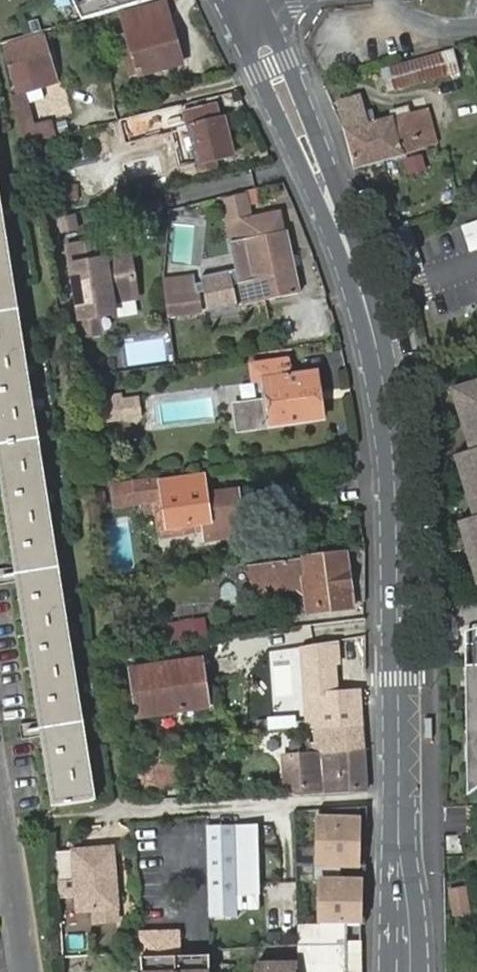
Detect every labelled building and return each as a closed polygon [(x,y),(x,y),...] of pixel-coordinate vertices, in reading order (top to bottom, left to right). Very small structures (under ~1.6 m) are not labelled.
[(79,21),(151,0),(69,0),(79,21)] [(127,33),(139,75),(181,63),(164,2),(123,16),(127,33)] [(129,77),(139,75),(127,33),(117,36),(129,77)] [(6,48),(17,93),(40,87),(54,82),(42,37),(6,48)] [(452,53),(427,60),(431,76),(456,70),(452,53)] [(431,76),(427,60),(383,72),(387,89),(431,76)] [(11,95),(20,127),(35,124),(29,103),(44,99),(40,87),(17,93),(11,95)] [(337,101),(344,127),(377,119),(374,110),(366,112),(361,95),(337,101)] [(180,111),(179,105),(142,115),(144,128),(170,122),(182,168),(193,165),(215,159),(231,156),(221,115),(217,115),(215,104),(180,111)] [(379,141),(384,161),(404,156),(404,152),(420,149),(418,139),(436,134),(430,110),(414,113),(413,112),(410,112),(409,106),(394,110),(396,116),(394,116),(393,114),(377,119),(383,140),(379,141)] [(20,127),(25,144),(55,136),(51,119),(35,124),(20,127)] [(355,169),(361,167),(384,161),(379,141),(383,140),(377,119),(344,127),(344,129),(355,169)] [(218,169),(215,159),(193,165),(196,174),(218,169)] [(287,231),(283,210),(251,217),(246,192),(228,196),(233,221),(227,222),(240,285),(242,286),(246,306),(301,294),(296,274),(298,274),(289,230),(287,231)] [(228,196),(221,198),(227,222),(233,221),(228,196)] [(58,804),(96,799),(0,201),(0,439),(58,804)] [(43,240),(75,231),(71,214),(39,222),(43,240)] [(463,227),(471,253),(476,251),(476,223),(463,227)] [(92,261),(88,242),(64,247),(78,319),(90,317),(100,315),(110,301),(134,296),(125,247),(107,250),(109,258),(101,259),(92,261)] [(107,250),(100,252),(101,259),(109,258),(107,250)] [(233,270),(202,277),(209,309),(240,302),(233,270)] [(196,276),(164,280),(166,295),(198,291),(196,276)] [(166,295),(169,316),(200,312),(198,291),(166,295)] [(110,301),(100,315),(112,313),(110,301)] [(208,311),(211,328),(240,323),(237,306),(208,311)] [(90,317),(78,319),(80,331),(93,329),(90,317)] [(264,341),(252,342),(254,354),(265,352),(264,341)] [(287,359),(249,364),(252,382),(264,381),(266,390),(260,390),(261,398),(234,402),(238,430),(267,427),(266,422),(270,421),(271,426),(322,420),(315,373),(289,376),(287,359)] [(99,361),(87,363),(89,375),(101,374),(99,361)] [(460,388),(476,442),(476,383),(460,388)] [(91,395),(94,420),(139,414),(137,395),(120,397),(119,392),(91,395)] [(58,804),(0,439),(0,480),(14,566),(16,583),(38,721),(41,736),(52,806),(58,804)] [(464,455),(476,498),(476,451),(464,455)] [(161,480),(108,487),(112,509),(141,504),(143,518),(155,516),(165,514),(166,528),(202,523),(204,532),(205,541),(243,536),(237,491),(205,496),(202,478),(161,484),(161,480)] [(155,516),(158,539),(204,532),(202,523),(166,528),(165,514),(155,516)] [(476,571),(476,518),(462,523),(476,571)] [(307,600),(309,612),(351,607),(344,554),(249,567),(253,596),(296,590),(307,600)] [(14,566),(0,568),(0,585),(16,583),(14,566)] [(170,624),(173,643),(204,639),(201,619),(170,624)] [(474,643),(475,667),(465,668),(466,684),(474,684),(474,728),(467,728),(468,798),(476,791),(476,643),(474,643)] [(133,672),(139,716),(205,706),(199,662),(133,672)] [(474,684),(466,684),(467,728),(474,728),(474,684)] [(312,725),(319,725),(361,722),(359,691),(308,695),(309,726),(312,725)] [(22,739),(41,736),(38,721),(20,725),(22,739)] [(319,725),(321,751),(363,748),(361,722),(319,725)] [(313,741),(308,742),(309,752),(321,751),(319,725),(312,725),(313,741)] [(176,736),(150,739),(152,767),(129,768),(130,791),(180,787),(176,736)] [(309,752),(285,754),(287,789),(323,786),(323,791),(365,788),(363,748),(321,751),(309,752)] [(367,837),(368,813),(297,816),(298,840),(301,840),(367,837)] [(213,965),(232,964),(231,948),(234,947),(233,916),(235,915),(234,913),(234,897),(258,896),(256,825),(210,827),(213,965)] [(294,841),(295,891),(309,890),(309,878),(316,877),(317,872),(323,871),(323,850),(301,850),(301,840),(298,840),(294,841)] [(55,852),(58,896),(76,896),(77,911),(116,909),(112,849),(55,852)] [(465,888),(449,891),(453,917),(469,914),(465,888)] [(258,912),(258,896),(234,897),(234,913),(258,912)] [(360,924),(296,925),(297,961),(297,971),(359,971),(360,924)] [(134,951),(135,971),(192,971),(192,958),(177,959),(177,931),(133,932),(134,951)] [(211,965),(210,957),(192,958),(192,971),(211,971),(211,965)] [(297,961),(256,963),(257,971),(297,971),(297,961)] [(256,963),(232,964),(213,965),(211,965),(211,971),(257,971),(256,963)]
